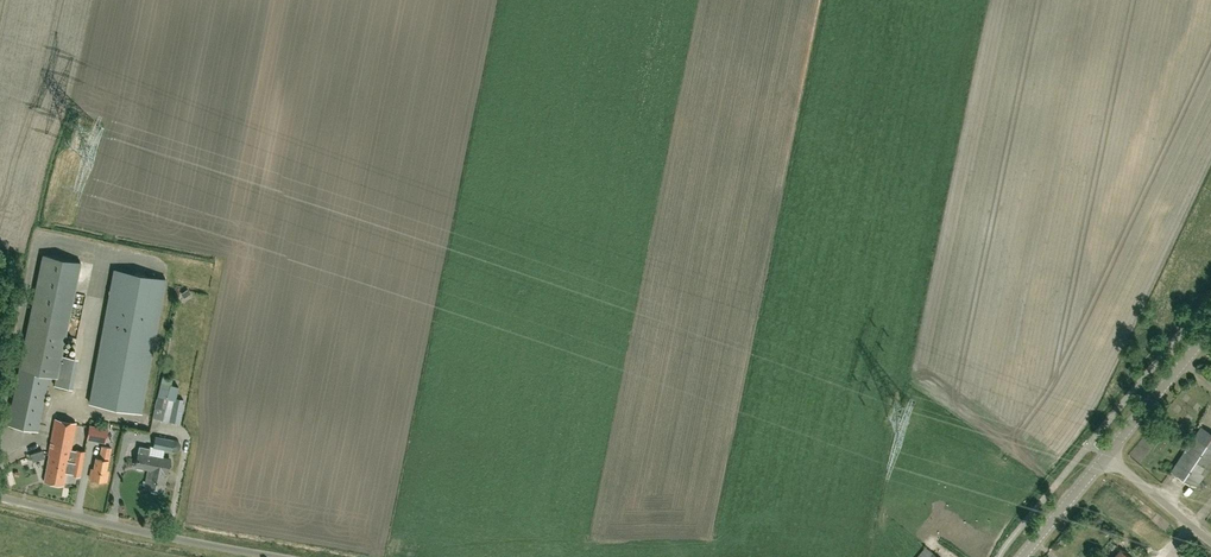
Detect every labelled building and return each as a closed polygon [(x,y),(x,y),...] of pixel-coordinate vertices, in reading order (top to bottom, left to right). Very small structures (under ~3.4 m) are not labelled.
[(41,253),(18,369),(7,424),(37,430),(48,374),(55,376),(58,376),(62,355),(66,339),(69,321),(81,263),(81,261),(41,253)] [(140,411),(154,336),(164,277),(115,268),(91,402),(140,411)] [(162,377),(152,417),(169,421),(170,421),(180,423),(182,411),(185,401),(175,399),(167,397),(170,384),(171,384),(172,379),(162,377)] [(80,476),(82,464),(84,450),(76,449),(76,450),(71,449),(76,422),(54,418),(48,454),(50,454),(45,481),(62,484),(65,471),(71,472),(71,474),(80,476)] [(98,426),(96,441),(106,442),(108,428),(98,426)] [(1171,471),(1196,487),(1210,465),(1210,433),(1201,426),(1195,436),(1194,435),(1171,471)] [(153,446),(163,448),(165,438),(155,435),(153,446)] [(173,439),(165,438),(163,448),(171,450),(173,439)] [(105,469),(110,447),(102,445),(99,457),(96,456),(93,468),(91,467),(89,476),(105,480),(108,469),(105,469)] [(161,468),(162,465),(169,466),(171,458),(149,454),(151,448),(140,446),(136,466),(149,468),(153,469),(154,466),(157,467),(161,468)] [(164,492),(169,466),(162,465),(161,468),(157,467),(154,466),(153,469),(149,468),(145,488),(164,492)] [(1121,549),(1114,556),(1131,556),(1121,549)]
